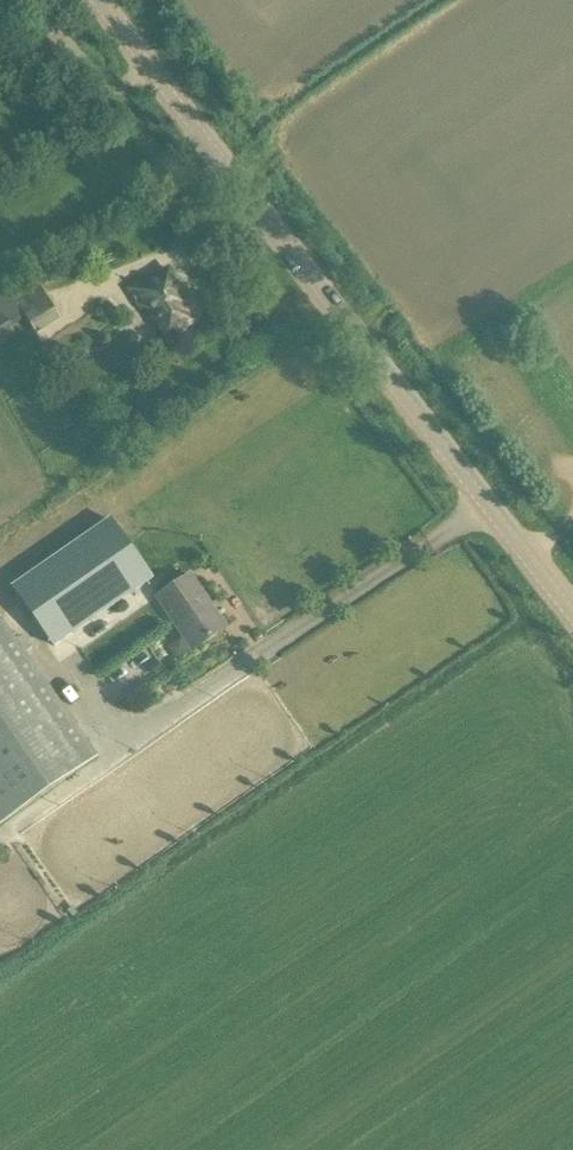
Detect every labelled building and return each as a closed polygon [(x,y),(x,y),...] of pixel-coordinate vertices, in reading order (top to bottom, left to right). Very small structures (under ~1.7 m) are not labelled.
[(20,0),(26,8),(32,3),(29,0),(21,0),(20,0)] [(14,288),(0,295),(0,344),(15,335),(2,314),(17,306),(35,334),(60,319),(34,276),(14,288)] [(191,308),(175,283),(160,292),(152,280),(143,285),(138,276),(125,285),(139,307),(144,304),(166,338),(194,321),(187,310),(191,308)] [(110,521),(9,592),(19,605),(50,650),(151,579),(127,545),(110,521)] [(177,662),(191,653),(228,628),(193,574),(155,597),(182,639),(168,649),(177,662)] [(0,619),(0,620),(0,825),(96,757),(0,619)]
